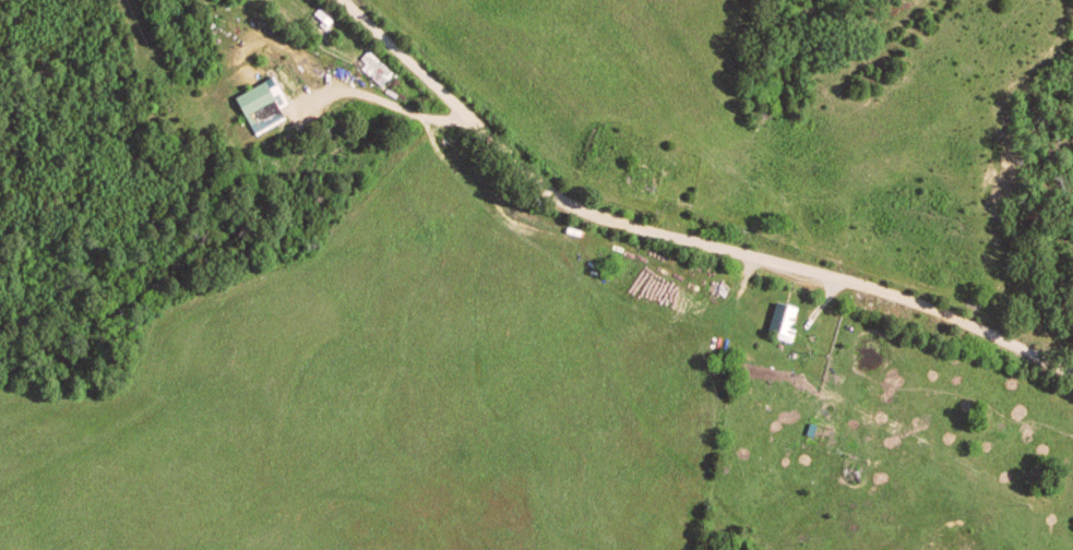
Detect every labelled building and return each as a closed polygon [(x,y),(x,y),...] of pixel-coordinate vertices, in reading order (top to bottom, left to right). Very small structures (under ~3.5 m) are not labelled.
[(241,97),(258,137),(290,123),(285,110),(292,107),(283,84),(274,88),(272,84),(241,97)]
